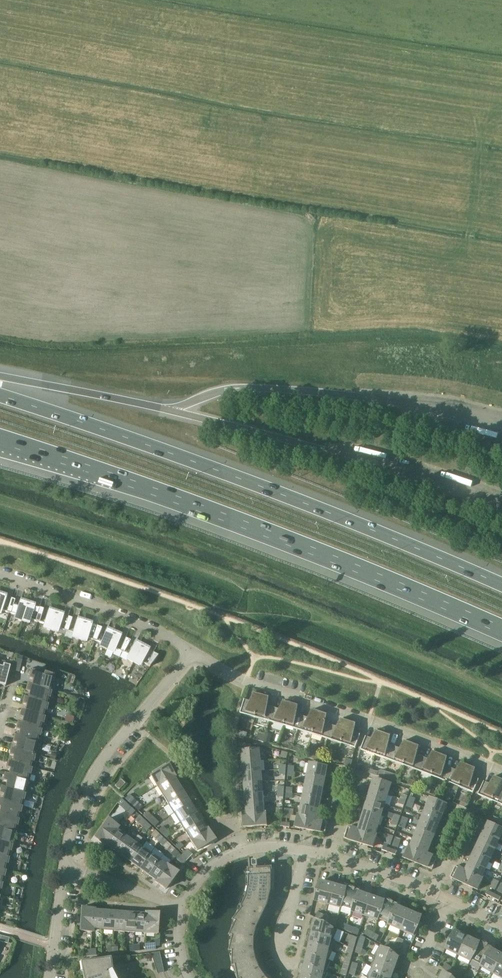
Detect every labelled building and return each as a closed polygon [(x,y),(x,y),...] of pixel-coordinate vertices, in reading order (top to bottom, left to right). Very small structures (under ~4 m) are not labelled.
[(0,595),(0,614),(1,610),(9,613),(13,599),(6,597),(0,595)] [(21,602),(13,599),(9,613),(17,615),(15,619),(22,621),(28,604),(21,602)] [(30,619),(38,622),(42,609),(34,606),(28,604),(22,621),(29,623),(30,619)] [(49,611),(42,609),(38,622),(45,624),(44,628),(51,630),(56,613),(49,611)] [(56,613),(51,630),(65,635),(66,631),(70,618),(63,615),(56,613)] [(78,620),(70,618),(66,631),(74,633),(73,637),(79,639),(85,622),(78,620)] [(85,622),(79,639),(86,641),(87,638),(95,640),(99,627),(91,624),(85,622)] [(107,630),(99,627),(95,640),(102,643),(100,647),(107,650),(114,633),(107,630)] [(120,636),(114,633),(107,650),(113,652),(115,649),(122,652),(128,639),(120,636)] [(128,639),(122,652),(129,655),(127,659),(134,662),(142,646),(136,643),(128,639)] [(148,649),(142,646),(134,662),(140,665),(142,662),(150,666),(158,655),(148,650),(148,649)] [(22,660),(16,658),(13,670),(19,671),(22,660)] [(5,686),(11,665),(4,664),(3,666),(0,666),(0,685),(5,686)] [(33,680),(31,686),(55,692),(56,686),(58,686),(60,679),(53,678),(54,674),(31,668),(29,679),(33,680)] [(51,698),(53,698),(54,692),(55,692),(31,686),(27,684),(26,691),(30,692),(28,698),(28,699),(49,704),(50,704),(49,704),(51,698)] [(241,713),(255,717),(262,695),(254,692),(250,703),(244,701),(245,699),(244,699),(241,713)] [(255,717),(270,721),(273,709),(268,708),(269,697),(262,695),(255,717)] [(26,705),(25,711),(25,712),(44,716),(45,710),(47,710),(49,704),(49,705),(49,704),(28,699),(28,698),(24,697),(22,704),(26,705)] [(279,711),(273,709),(270,721),(284,725),(290,703),(283,701),(279,711)] [(284,725),(299,730),(302,718),(297,716),(298,705),(290,703),(284,725)] [(299,730),(313,734),(319,711),(312,709),(307,719),(302,718),(299,730)] [(48,717),(44,716),(25,712),(25,711),(21,710),(19,717),(23,718),(22,724),(43,730),(43,729),(44,723),(46,724),(48,717)] [(313,734),(327,738),(331,726),(325,725),(327,714),(319,711),(313,734)] [(72,724),(74,717),(67,715),(66,717),(65,722),(72,724)] [(327,738),(342,743),(348,721),(341,718),(336,728),(331,726),(327,738)] [(348,721),(342,743),(356,748),(360,734),(359,736),(354,734),(356,723),(348,721)] [(20,731),(18,737),(39,743),(40,742),(41,736),(43,737),(45,730),(43,729),(43,730),(22,724),(18,723),(16,730),(20,731)] [(366,736),(361,750),(376,755),(383,733),(376,730),(371,740),(366,738),(367,736),(366,736)] [(254,739),(264,742),(266,735),(266,734),(258,732),(257,736),(255,735),(254,739)] [(376,755),(390,760),(394,748),(389,746),(391,735),(383,733),(376,755)] [(18,737),(14,736),(13,743),(17,744),(15,750),(36,755),(38,749),(40,749),(42,743),(40,742),(39,743),(18,737)] [(399,750),(394,748),(390,760),(404,765),(412,743),(404,740),(399,750)] [(404,765),(418,770),(422,759),(417,756),(419,746),(412,743),(404,765)] [(13,756),(12,762),(12,763),(33,768),(35,762),(37,762),(38,755),(36,755),(15,750),(11,748),(9,755),(13,756)] [(242,754),(243,762),(260,760),(259,749),(243,750),(243,754),(242,754)] [(428,761),(422,759),(418,770),(432,776),(440,754),(433,751),(428,761)] [(320,761),(322,754),(313,752),(311,759),(320,761)] [(432,776),(446,781),(450,770),(445,767),(448,757),(440,754),(432,776)] [(353,760),(346,758),(344,766),(351,767),(353,760)] [(244,769),(244,772),(261,771),(260,760),(243,762),(243,769),(244,769)] [(35,768),(33,768),(12,763),(12,762),(8,761),(6,768),(10,769),(9,775),(9,776),(30,781),(30,780),(31,775),(33,775),(35,768)] [(446,781),(460,787),(468,765),(461,762),(456,772),(450,770),(446,781)] [(157,786),(157,785),(173,775),(173,776),(175,775),(169,764),(167,766),(166,763),(152,771),(154,774),(151,776),(157,786)] [(309,763),(307,774),(325,777),(325,774),(326,775),(328,766),(309,763)] [(479,779),(478,781),(473,779),(476,768),(468,765),(460,787),(474,793),(479,779)] [(244,775),(244,783),(262,782),(261,771),(244,772),(244,775)] [(385,774),(384,777),(391,780),(393,776),(393,773),(386,771),(385,774)] [(7,782),(5,788),(26,794),(27,793),(28,787),(30,788),(32,781),(30,780),(30,781),(9,776),(9,775),(5,774),(3,781),(7,782)] [(307,774),(305,784),(323,788),(325,780),(324,780),(325,777),(307,774)] [(175,778),(173,776),(173,775),(157,785),(157,786),(163,795),(179,784),(175,778)] [(484,781),(478,795),(492,801),(501,779),(494,776),(489,785),(484,783),(485,781),(484,781)] [(372,787),(371,789),(387,794),(391,783),(374,778),(372,786),(372,787)] [(121,779),(115,786),(119,790),(126,783),(121,779)] [(501,805),(501,779),(492,801),(501,805)] [(246,791),(246,794),(263,792),(262,782),(244,783),(245,791),(246,791)] [(163,795),(168,804),(184,794),(183,791),(179,784),(163,795)] [(305,784),(303,795),(321,798),(321,796),(322,796),(323,788),(305,784)] [(27,793),(26,794),(5,788),(1,787),(0,792),(0,794),(4,795),(2,801),(23,806),(25,800),(27,801),(29,794),(27,793)] [(384,805),(387,794),(371,789),(371,792),(370,792),(368,799),(384,805)] [(245,797),(246,805),(264,803),(263,792),(246,794),(246,797),(245,797)] [(126,799),(131,804),(135,799),(130,794),(126,799)] [(186,796),(184,794),(168,804),(174,813),(191,803),(186,796)] [(320,801),(321,798),(303,795),(301,806),(319,809),(321,801),(320,801)] [(121,798),(117,803),(127,812),(131,807),(121,798)] [(431,798),(427,808),(442,814),(443,812),(444,812),(447,804),(431,798)] [(366,807),(365,810),(381,815),(384,805),(368,799),(365,807),(366,807)] [(0,809),(0,814),(20,819),(22,813),(24,813),(25,807),(23,806),(2,801),(0,800),(0,807),(0,808),(0,809)] [(174,813),(180,822),(196,812),(194,810),(195,809),(191,803),(174,813)] [(247,812),(248,815),(264,814),(264,813),(264,803),(246,805),(247,812)] [(299,816),(313,819),(317,820),(317,819),(317,817),(318,817),(319,809),(301,806),(299,815),(299,816)] [(441,817),(442,814),(427,808),(423,818),(439,825),(442,817),(441,817)] [(381,815),(365,810),(364,813),(361,820),(378,825),(381,815)] [(186,831),(202,821),(198,814),(197,815),(196,812),(180,822),(186,831)] [(267,813),(264,813),(264,814),(248,815),(243,815),(244,827),(268,825),(267,813)] [(17,832),(18,826),(20,826),(22,819),(20,819),(0,814),(0,828),(17,832)] [(151,815),(147,819),(155,826),(159,822),(151,814),(151,815)] [(140,815),(136,820),(143,827),(147,822),(140,815)] [(295,827),(310,830),(313,819),(299,816),(299,815),(298,815),(295,827)] [(104,845),(106,843),(105,842),(116,827),(117,828),(118,826),(109,818),(94,838),(104,845)] [(436,832),(439,825),(423,818),(419,828),(434,834),(435,832),(436,832)] [(328,821),(317,819),(317,820),(313,819),(310,830),(325,833),(328,821)] [(359,831),(362,832),(375,836),(375,835),(378,825),(361,820),(359,828),(360,828),(359,830),(359,831)] [(186,831),(191,840),(207,830),(206,828),(202,821),(186,831)] [(499,839),(501,833),(501,828),(488,822),(484,829),(485,830),(484,832),(499,839)] [(159,830),(163,834),(167,830),(163,826),(159,830)] [(344,838),(359,843),(362,832),(359,831),(359,830),(348,826),(344,838)] [(125,834),(117,828),(116,827),(105,842),(106,843),(108,844),(107,845),(114,849),(125,834)] [(17,832),(0,828),(0,841),(14,845),(14,844),(15,838),(17,839),(19,832),(17,832)] [(209,828),(207,830),(191,840),(197,850),(215,839),(209,828)] [(433,837),(434,834),(419,828),(415,838),(431,845),(434,837),(433,837)] [(375,836),(362,832),(359,843),(374,847),(377,836),(375,835),(375,836)] [(479,842),(494,849),(499,839),(484,832),(483,835),(482,835),(479,842)] [(134,840),(125,834),(114,849),(120,854),(120,853),(123,855),(134,840)] [(138,834),(134,840),(123,855),(125,857),(131,862),(143,846),(139,843),(143,838),(138,834)] [(411,848),(423,853),(426,854),(427,852),(428,852),(431,845),(415,838),(411,848)] [(10,858),(10,857),(12,851),(14,852),(16,845),(15,845),(14,844),(14,845),(0,841),(0,855),(10,858)] [(143,846),(131,862),(138,866),(140,868),(151,852),(155,848),(146,842),(143,846)] [(490,859),(494,849),(479,842),(475,849),(476,849),(475,852),(490,859)] [(404,858),(418,864),(423,853),(411,848),(409,847),(404,858)] [(188,858),(193,854),(187,849),(183,853),(188,858)] [(160,859),(151,852),(140,868),(143,869),(142,870),(149,875),(160,859)] [(485,869),(490,859),(475,852),(473,855),(473,854),(470,861),(485,869)] [(426,854),(423,853),(418,864),(433,869),(437,858),(426,854)] [(10,857),(10,858),(0,855),(0,869),(7,870),(9,864),(11,865),(12,858),(10,857)] [(183,864),(187,860),(181,855),(177,859),(183,864)] [(168,865),(160,859),(149,875),(155,879),(157,880),(158,880),(169,865),(168,865)] [(231,935),(234,936),(230,951),(234,951),(233,967),(237,965),(239,977),(268,977),(267,977),(261,968),(257,959),(255,948),(255,938),(258,928),(269,905),(272,890),(273,875),(272,871),(258,872),(258,867),(258,860),(253,861),(254,867),(254,873),(250,873),(250,877),(250,887),(247,897),(242,907),(244,908),(234,920),(237,921),(231,935)] [(466,871),(469,873),(481,878),(485,869),(470,861),(466,869),(467,869),(466,871)] [(168,864),(168,865),(169,865),(158,880),(157,880),(156,882),(166,889),(171,881),(178,871),(168,864)] [(466,871),(456,866),(450,877),(464,883),(469,873),(466,871)] [(4,883),(5,877),(7,877),(9,871),(7,870),(0,869),(0,882),(4,883)] [(469,873),(464,883),(478,890),(483,879),(481,878),(469,873)] [(320,881),(315,900),(328,904),(334,885),(326,882),(326,883),(320,881)] [(346,888),(344,888),(334,885),(328,904),(342,907),(342,906),(341,906),(346,888)] [(341,906),(342,906),(353,909),(353,910),(359,893),(361,893),(362,890),(360,890),(356,888),(354,887),(354,888),(347,886),(345,885),(344,888),(346,888),(341,906)] [(353,910),(353,909),(352,911),(365,915),(372,897),(364,894),(361,893),(359,893),(353,910)] [(384,901),(382,901),(380,900),(380,899),(372,897),(365,915),(378,920),(379,919),(378,918),(384,901)] [(383,898),(382,901),(384,901),(378,918),(379,919),(389,923),(390,923),(397,907),(399,907),(400,904),(394,902),(392,901),(385,898),(383,898)] [(93,910),(94,910),(94,908),(82,907),(80,931),(93,931),(93,929),(92,929),(93,910)] [(390,923),(389,923),(389,924),(402,929),(409,911),(402,908),(399,907),(397,907),(390,923)] [(93,929),(103,930),(104,911),(101,911),(101,910),(94,910),(93,910),(92,929),(93,929)] [(107,911),(104,911),(103,930),(114,930),(115,911),(107,911)] [(114,930),(124,931),(126,913),(123,912),(115,911),(114,930)] [(409,911),(402,929),(414,935),(422,917),(417,915),(417,914),(409,911)] [(124,931),(135,932),(136,913),(129,912),(128,913),(126,913),(124,931)] [(147,912),(146,914),(147,914),(146,933),(145,933),(157,934),(159,913),(147,912)] [(316,917),(323,920),(325,915),(318,912),(316,917)] [(135,932),(145,933),(146,933),(147,914),(146,914),(144,914),(144,913),(136,913),(135,932)] [(333,918),(325,915),(323,920),(330,924),(333,918)] [(316,920),(313,931),(334,940),(334,939),(338,929),(316,920)] [(347,924),(345,930),(352,933),(355,927),(347,924)] [(364,934),(371,938),(374,933),(367,929),(364,934)] [(313,931),(311,942),(331,950),(336,940),(334,939),(334,940),(313,931)] [(459,955),(468,937),(460,933),(460,934),(455,931),(446,949),(459,955)] [(374,933),(371,938),(376,941),(379,936),(374,933)] [(1,941),(8,943),(10,937),(0,935),(0,943),(1,941)] [(475,940),(468,937),(459,955),(471,961),(472,959),(471,959),(479,943),(477,942),(475,941),(475,940)] [(471,959),(472,959),(482,965),(483,965),(491,949),(493,950),(495,948),(489,944),(487,943),(481,940),(479,939),(477,942),(479,943),(471,959)] [(385,946),(392,950),(395,944),(388,940),(385,946)] [(333,950),(331,950),(311,942),(309,953),(329,961),(333,950)] [(395,944),(392,950),(399,953),(402,948),(395,944)] [(376,956),(395,967),(399,956),(380,946),(374,956),(376,957),(376,956)] [(493,973),(501,958),(501,955),(496,951),(496,952),(493,950),(491,949),(483,965),(482,965),(481,966),(493,973)] [(151,953),(157,974),(164,972),(159,952),(151,953)] [(331,961),(329,961),(309,953),(306,963),(326,972),(327,971),(331,961)] [(370,966),(372,967),(391,977),(395,967),(376,956),(376,957),(370,966)] [(493,973),(501,977),(501,958),(493,973)] [(109,972),(108,967),(111,966),(110,959),(83,962),(83,963),(83,970),(84,977),(111,977),(109,972)] [(327,971),(326,972),(306,963),(304,974),(313,977),(326,977),(328,972),(327,971)] [(446,963),(443,967),(451,974),(454,969),(446,963)] [(391,977),(372,967),(367,977),(368,977),(369,977),(371,977),(391,977)] [(459,972),(454,969),(451,974),(456,977),(459,972)]
